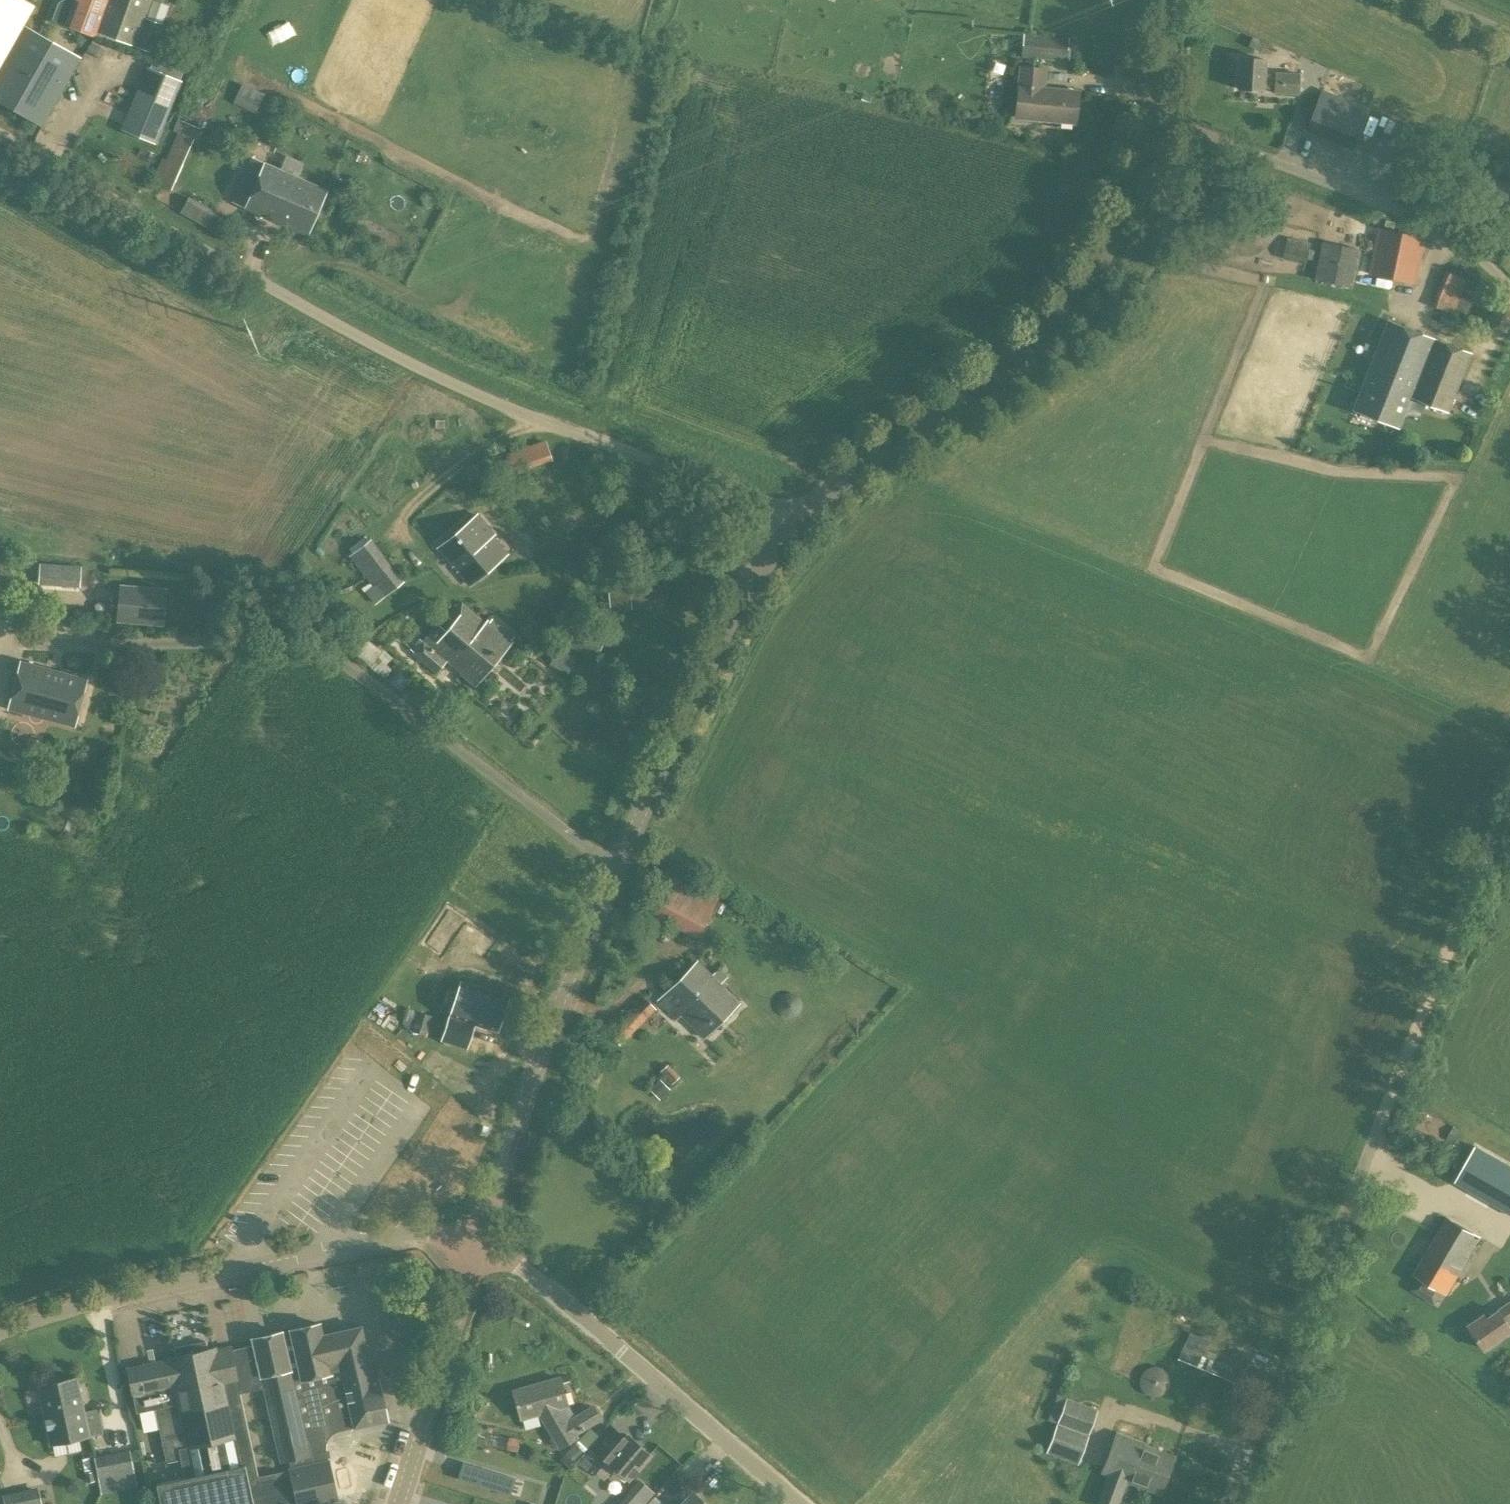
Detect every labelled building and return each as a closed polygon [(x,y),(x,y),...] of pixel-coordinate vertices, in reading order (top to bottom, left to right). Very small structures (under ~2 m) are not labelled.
[(73,72),(15,40),(34,6),(24,0),(0,0),(0,103),(42,128),(73,72)] [(96,36),(109,0),(80,0),(78,5),(69,2),(63,4),(57,21),(70,26),(70,27),(96,36)] [(153,0),(109,0),(96,36),(97,36),(98,33),(155,53),(165,26),(147,19),(153,0)] [(1067,62),(1069,39),(1024,35),(1021,59),(1067,62)] [(1274,74),(1264,74),(1265,60),(1239,59),(1237,89),(1263,90),(1274,90),(1274,94),(1298,95),(1299,74),(1274,73),(1274,74)] [(1076,124),(1078,92),(1044,89),(1046,70),(1020,68),(1016,118),(1076,124)] [(129,132),(162,146),(188,85),(155,71),(129,132)] [(237,101),(258,109),(265,91),(244,82),(237,101)] [(1323,91),(1308,128),(1353,146),(1368,109),(1323,91)] [(196,141),(201,129),(178,119),(173,131),(178,133),(166,160),(162,158),(152,182),(171,191),(194,139),(196,141)] [(308,235),(327,191),(265,165),(246,208),(308,235)] [(1485,178),(1483,210),(1509,212),(1509,180),(1485,178)] [(220,236),(230,219),(190,196),(180,214),(220,236)] [(1416,286),(1426,239),(1377,228),(1372,254),(1361,252),(1354,284),(1386,291),(1388,280),(1416,286)] [(1305,264),(1310,244),(1287,238),(1282,259),(1305,264)] [(1352,288),(1360,250),(1322,242),(1314,280),(1352,288)] [(1456,316),(1457,312),(1469,316),(1480,286),(1444,271),(1431,306),(1456,316)] [(1446,413),(1470,354),(1388,321),(1353,410),(1398,428),(1410,398),(1446,413)] [(514,475),(553,461),(546,441),(507,455),(514,475)] [(469,585),(506,554),(492,537),(494,535),(478,516),(439,549),(469,585)] [(372,541),(350,555),(378,601),(400,588),(372,541)] [(40,564),(38,586),(80,589),(82,567),(40,564)] [(163,624),(166,589),(121,586),(118,621),(163,624)] [(475,686),(513,643),(487,621),(485,623),(462,604),(448,618),(454,623),(447,631),(438,623),(413,653),(436,673),(446,661),(475,686)] [(596,659),(610,626),(569,610),(555,643),(596,659)] [(87,679),(22,662),(9,709),(0,745),(0,746),(30,754),(40,717),(74,726),(87,679)] [(698,938),(721,893),(678,871),(655,916),(698,938)] [(467,917),(447,903),(420,943),(440,957),(467,917)] [(739,1003),(712,976),(698,962),(665,996),(683,1014),(682,1015),(704,1038),(739,1003)] [(497,1031),(509,998),(462,982),(442,1041),(466,1049),(475,1024),(497,1031)] [(620,1046),(656,1010),(644,997),(624,1017),(620,1014),(605,1029),(620,1046)] [(388,1030),(396,1020),(378,1005),(370,1015),(388,1030)] [(409,1006),(404,1026),(429,1032),(434,1012),(409,1006)] [(1456,1181),(1509,1212),(1509,1166),(1476,1146),(1456,1181)] [(1447,1296),(1482,1238),(1447,1217),(1413,1275),(1447,1296)] [(1470,1326),(1486,1349),(1509,1333),(1509,1327),(1509,1326),(1508,1324),(1509,1323),(1509,1303),(1499,1310),(1486,1318),(1485,1316),(1470,1326)] [(330,1466),(329,1461),(327,1461),(325,1447),(327,1439),(332,1433),(340,1430),(346,1428),(346,1425),(353,1423),(354,1428),(388,1420),(378,1378),(373,1379),(362,1327),(323,1336),(320,1324),(293,1330),(293,1332),(285,1334),(284,1332),(255,1338),(256,1344),(263,1376),(264,1376),(267,1386),(283,1461),(290,1459),(293,1469),(292,1469),(293,1477),(300,1503),(331,1503),(330,1501),(338,1499),(330,1466)] [(1239,1385),(1248,1365),(1217,1352),(1215,1355),(1185,1342),(1178,1359),(1239,1385)] [(240,1392),(267,1386),(264,1376),(263,1376),(256,1344),(230,1349),(240,1392)] [(293,1477),(249,1486),(238,1436),(240,1436),(235,1412),(229,1413),(226,1398),(240,1395),(240,1392),(230,1349),(230,1348),(216,1351),(216,1348),(169,1358),(169,1360),(128,1369),(138,1412),(157,1408),(171,1472),(147,1477),(153,1503),(300,1503),(293,1477)] [(98,1409),(84,1412),(77,1378),(39,1387),(51,1444),(103,1433),(98,1409)] [(568,1406),(567,1403),(560,1378),(513,1391),(521,1419),(538,1414),(568,1406)] [(1069,1464),(1078,1467),(1097,1410),(1066,1399),(1046,1454),(1070,1463),(1069,1464)] [(568,1406),(538,1414),(559,1450),(580,1438),(577,1435),(602,1420),(594,1405),(574,1416),(567,1403),(568,1406)] [(1171,1466),(1174,1457),(1143,1445),(1144,1443),(1116,1432),(1101,1473),(1108,1475),(1097,1503),(1119,1503),(1127,1483),(1160,1495),(1171,1466)] [(628,1480),(640,1466),(650,1454),(628,1435),(610,1455),(594,1441),(579,1459),(603,1481),(614,1468),(628,1480)] [(130,1454),(118,1456),(122,1475),(134,1472),(130,1454)] [(107,1459),(95,1461),(98,1479),(110,1477),(107,1459)] [(462,1462),(457,1479),(508,1495),(510,1495),(515,1478),(513,1478),(462,1462)] [(618,1503),(646,1503),(658,1491),(642,1477),(618,1503)] [(27,1494),(29,1503),(42,1503),(39,1491),(27,1494)] [(692,1492),(681,1503),(705,1503),(692,1492)] [(655,1496),(647,1503),(663,1503),(655,1496)]
